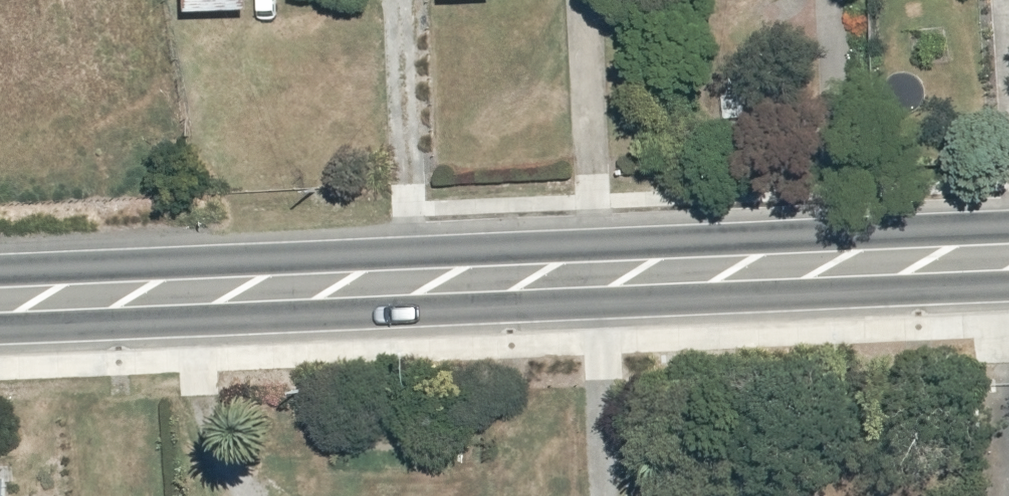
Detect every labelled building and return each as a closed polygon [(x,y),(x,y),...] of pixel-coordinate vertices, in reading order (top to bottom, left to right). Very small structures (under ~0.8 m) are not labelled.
[(203,15),(268,13),(268,0),(203,0),(203,15)] [(0,479),(0,495),(16,495),(16,479),(0,479)]
